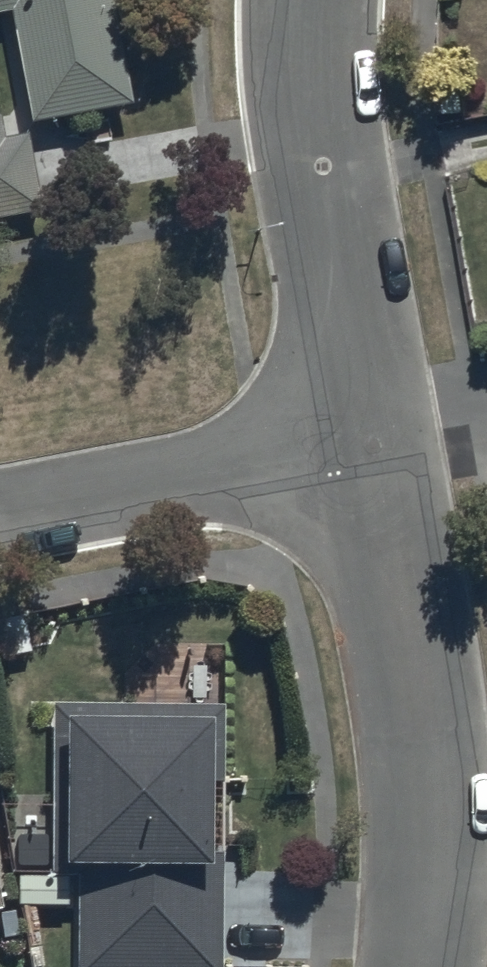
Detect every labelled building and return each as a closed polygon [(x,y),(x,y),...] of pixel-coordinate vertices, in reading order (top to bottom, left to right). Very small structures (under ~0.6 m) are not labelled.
[(111,0),(0,0),(0,16),(11,14),(33,130),(132,111),(111,0)] [(44,220),(30,137),(7,141),(3,118),(0,118),(0,227),(44,220)] [(227,705),(53,700),(49,881),(23,881),(22,906),(76,908),(77,966),(223,966),(227,705)]
